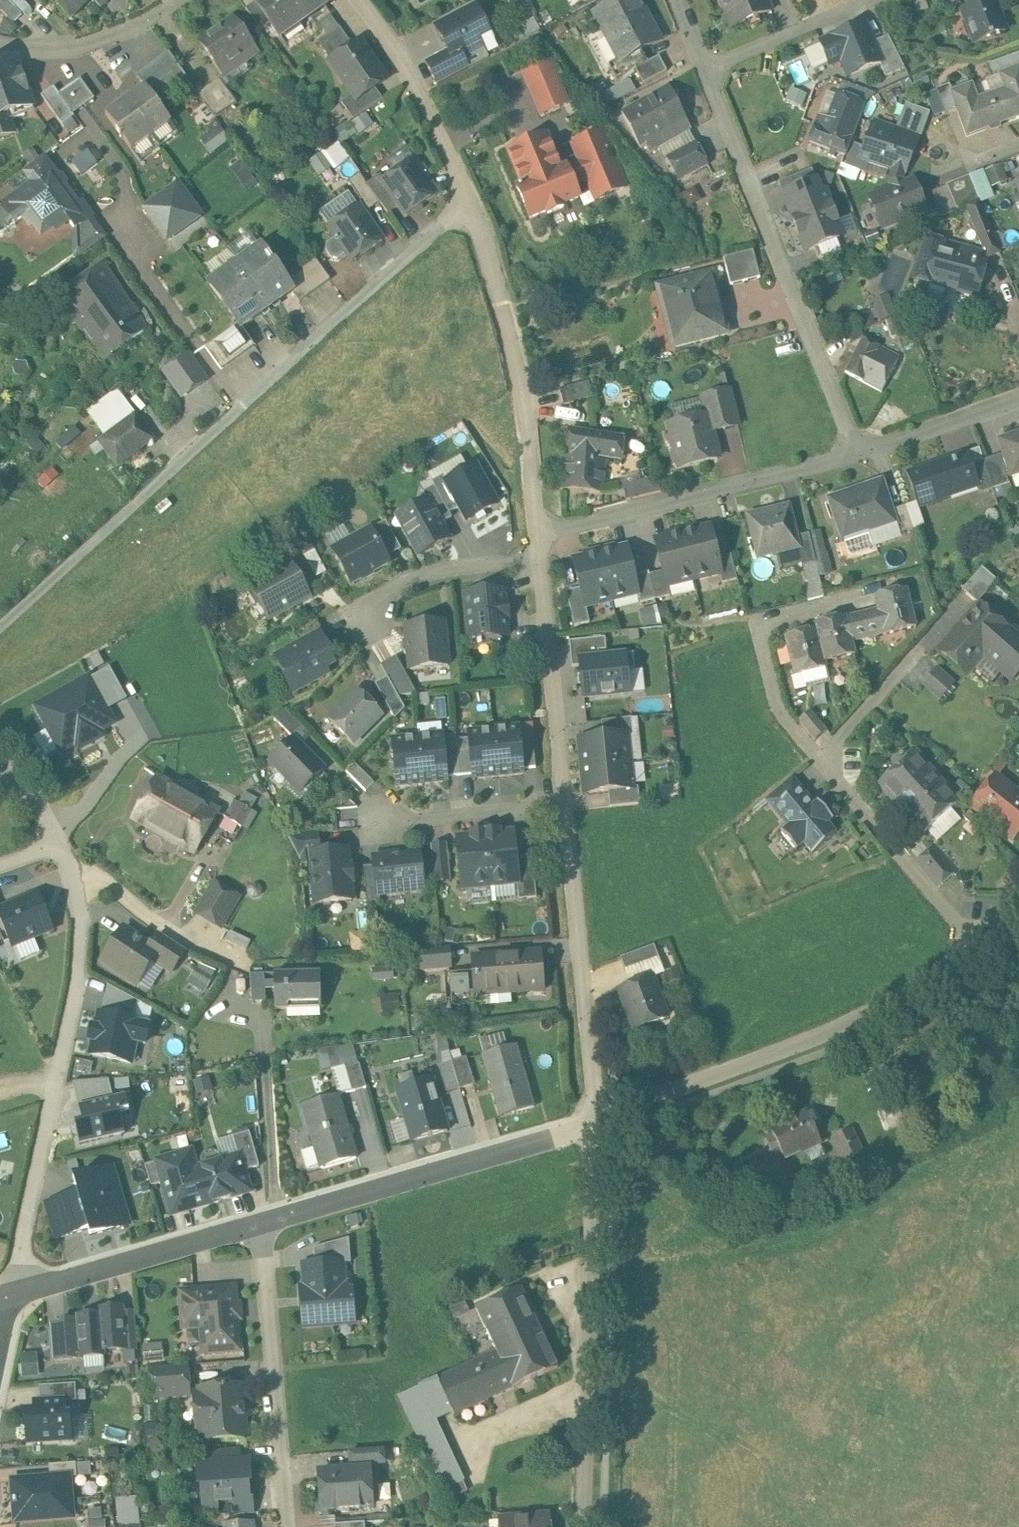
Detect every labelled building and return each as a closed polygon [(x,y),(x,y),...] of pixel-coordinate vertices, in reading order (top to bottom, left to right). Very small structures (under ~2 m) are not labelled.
[(8,0),(3,0),(0,3),(0,10),(14,24),(23,15),(8,0)] [(69,20),(81,8),(79,6),(86,0),(49,0),(69,20)] [(256,1),(280,36),(327,3),(325,0),(258,0),(256,1)] [(595,14),(619,60),(620,63),(642,50),(660,40),(639,0),(622,0),(595,14)] [(732,29),(771,12),(766,0),(720,0),(732,29)] [(963,10),(976,44),(993,38),(993,36),(1005,31),(993,0),(988,0),(963,10)] [(475,6),(437,26),(448,49),(455,61),(464,57),(496,40),(491,31),(489,32),(475,6)] [(232,18),(198,42),(219,72),(238,59),(242,64),(257,53),(232,18)] [(339,25),(318,40),(332,60),(353,46),(339,25)] [(881,63),(865,25),(821,43),(830,65),(842,60),(847,71),(854,74),(881,63)] [(332,60),(331,61),(354,94),(358,99),(375,88),(386,80),(360,41),(353,46),(332,60)] [(448,49),(425,61),(438,84),(470,67),(464,57),(455,61),(448,49)] [(642,50),(620,63),(619,60),(609,66),(617,80),(636,70),(649,63),(642,50)] [(191,82),(170,52),(159,60),(174,82),(179,90),(191,82)] [(987,65),(991,78),(1000,75),(1018,67),(1018,53),(987,65)] [(659,57),(649,63),(636,70),(644,84),(667,72),(659,57)] [(0,64),(0,138),(12,133),(8,121),(5,115),(23,109),(32,105),(15,59),(0,64)] [(159,60),(149,68),(164,89),(174,82),(159,60)] [(524,74),(541,114),(566,103),(550,63),(524,74)] [(977,100),(972,85),(953,92),(951,93),(957,109),(967,136),(1018,116),(1018,67),(1000,75),(1005,89),(977,100)] [(164,89),(149,68),(138,76),(145,86),(154,97),(164,89)] [(95,98),(80,78),(69,86),(83,106),(95,98)] [(631,78),(600,90),(605,102),(636,90),(631,78)] [(218,80),(199,93),(217,118),(236,105),(218,80)] [(949,84),(936,89),(946,113),(957,109),(951,93),(953,92),(949,84)] [(59,93),(54,86),(42,95),(63,124),(75,116),(73,113),(72,114),(58,94),(59,93)] [(83,106),(69,86),(59,93),(58,94),(72,114),(73,113),(83,106)] [(154,97),(145,86),(126,100),(152,136),(171,122),(154,97)] [(790,86),(786,100),(802,105),(806,91),(790,86)] [(358,99),(354,94),(341,102),(353,119),(383,99),(375,88),(358,99)] [(691,131),(667,88),(621,113),(641,148),(647,145),(651,153),(691,131)] [(827,89),(809,142),(831,150),(829,156),(834,158),(836,152),(846,155),(851,139),(864,104),(827,89)] [(908,105),(883,95),(878,108),(903,118),(908,105)] [(152,136),(126,100),(106,114),(132,150),(152,136)] [(23,109),(5,115),(8,121),(25,115),(23,109)] [(369,109),(356,118),(365,132),(379,123),(369,109)] [(921,137),(874,119),(863,147),(859,160),(868,163),(892,171),(904,175),(906,176),(921,137)] [(200,138),(211,152),(229,137),(218,123),(200,138)] [(350,123),(333,134),(340,144),(357,132),(350,123)] [(547,135),(509,151),(523,185),(518,188),(531,219),(547,212),(548,215),(564,208),(563,205),(580,198),(575,186),(588,180),(596,200),(625,188),(602,133),(573,145),(581,163),(568,169),(567,168),(562,170),(547,135)] [(696,143),(666,159),(679,181),(708,165),(696,143)] [(855,144),(847,165),(865,172),(868,163),(859,160),(863,147),(855,144)] [(309,159),(318,174),(333,165),(324,149),(309,159)] [(74,157),(78,169),(96,163),(91,151),(74,157)] [(25,170),(34,183),(2,206),(1,204),(0,205),(0,234),(3,234),(16,225),(15,223),(27,214),(42,234),(67,217),(76,229),(93,217),(82,202),(78,205),(43,157),(25,170)] [(384,180),(382,181),(399,205),(407,215),(436,194),(425,178),(428,176),(415,158),(384,180)] [(812,169),(778,182),(783,194),(817,180),(812,169)] [(904,175),(892,171),(890,180),(893,190),(871,199),(882,227),(925,210),(914,182),(904,186),(902,180),(904,175)] [(360,173),(348,181),(369,210),(380,202),(367,184),(360,173)] [(380,175),(367,184),(380,202),(381,202),(388,213),(399,205),(382,181),(384,180),(380,175)] [(970,176),(947,186),(956,210),(965,206),(979,200),(970,176)] [(817,180),(783,194),(800,237),(804,235),(810,250),(840,238),(834,224),(838,222),(825,191),(821,192),(817,180)] [(681,193),(688,206),(702,198),(695,185),(681,193)] [(176,188),(147,209),(168,238),(197,217),(176,188)] [(979,200),(965,206),(977,235),(991,230),(979,200)] [(358,206),(329,226),(337,237),(327,244),(326,251),(331,258),(338,260),(347,253),(353,261),(383,241),(358,206)] [(991,230),(977,235),(987,260),(1001,254),(991,230)] [(943,243),(928,238),(917,280),(977,296),(983,272),(966,267),(950,263),(954,250),(942,247),(943,243)] [(285,280),(262,248),(240,263),(271,306),(292,291),(292,290),(285,280)] [(753,250),(725,257),(731,284),(760,277),(753,250)] [(969,255),(954,250),(950,263),(966,267),(969,255)] [(987,260),(969,255),(966,267),(983,272),(987,260)] [(330,279),(315,257),(304,265),(320,287),(330,279)] [(271,306),(240,263),(210,285),(238,324),(241,327),(271,306)] [(104,264),(58,296),(104,362),(148,330),(104,264)] [(320,287),(304,265),(294,272),(310,294),(320,287)] [(310,294),(294,272),(285,280),(292,290),(292,291),(300,302),(310,294)] [(713,273),(658,287),(674,348),(728,334),(713,273)] [(863,311),(867,325),(887,320),(891,337),(906,333),(895,293),(870,300),(873,309),(863,311)] [(48,317),(37,317),(38,329),(49,328),(48,317)] [(238,324),(217,339),(233,360),(254,345),(241,327),(238,324)] [(217,339),(206,347),(221,369),(233,360),(217,339)] [(880,348),(864,339),(847,373),(863,381),(880,348)] [(906,349),(899,346),(895,355),(899,358),(894,367),(899,369),(906,349)] [(895,355),(880,348),(863,381),(882,391),(894,367),(899,358),(895,355)] [(194,351),(163,366),(178,396),(208,382),(194,351)] [(589,382),(560,390),(564,405),(593,398),(589,382)] [(78,389),(72,393),(81,407),(87,402),(78,389)] [(119,391),(93,410),(110,433),(135,414),(119,391)] [(730,391),(702,398),(706,416),(707,416),(711,432),(739,425),(730,391)] [(110,433),(99,441),(117,465),(153,439),(135,414),(110,433)] [(706,416),(670,425),(676,448),(673,453),(676,463),(681,467),(718,458),(711,432),(707,416),(706,416)] [(624,439),(569,430),(565,488),(602,492),(605,458),(622,460),(624,439)] [(1000,441),(1012,476),(1018,474),(1018,435),(1000,441)] [(968,452),(906,473),(918,508),(978,487),(980,486),(973,465),(968,452)] [(999,455),(983,461),(993,489),(1009,483),(999,455)] [(983,461),(973,465),(980,486),(978,487),(980,493),(993,489),(983,461)] [(480,472),(469,469),(447,481),(446,481),(460,506),(468,520),(497,504),(480,472)] [(460,506),(446,481),(447,481),(444,475),(433,481),(435,485),(449,512),(460,506)] [(881,484),(850,495),(849,492),(829,499),(843,542),(845,542),(849,553),(853,555),(870,549),(872,545),(868,534),(895,524),(896,524),(892,510),(882,481),(880,481),(881,484)] [(449,512),(435,485),(423,492),(428,500),(429,500),(442,523),(452,517),(449,512)] [(428,500),(407,511),(412,520),(402,526),(419,555),(450,538),(442,523),(429,500),(428,500)] [(905,506),(892,510),(896,524),(895,524),(898,534),(913,529),(905,506)] [(789,507),(750,516),(759,557),(797,548),(799,547),(796,537),(789,507)] [(401,549),(386,521),(370,529),(386,558),(401,549)] [(698,529),(697,526),(682,530),(694,580),(720,573),(721,573),(717,558),(710,526),(698,529)] [(370,529),(333,550),(352,583),(389,563),(386,558),(370,529)] [(682,530),(666,534),(667,537),(655,540),(663,571),(667,586),(668,586),(694,580),(682,530)] [(799,547),(797,548),(801,565),(805,564),(816,561),(809,534),(796,537),(799,547)] [(309,540),(299,546),(305,556),(315,551),(309,540)] [(628,547),(616,550),(615,547),(600,551),(612,600),(638,594),(639,594),(635,575),(628,547)] [(315,551),(305,556),(316,577),(326,571),(315,551)] [(600,551),(584,554),(585,557),(573,560),(580,588),(584,607),(586,606),(612,600),(600,551)] [(731,554),(717,558),(721,573),(720,573),(723,583),(737,579),(731,554)] [(816,561),(805,564),(807,584),(806,600),(824,595),(816,561)] [(291,565),(252,587),(263,606),(271,601),(277,612),(308,595),(291,565)] [(982,568),(963,589),(977,602),(997,580),(982,568)] [(667,586),(663,571),(650,574),(656,599),(671,596),(668,586),(667,586)] [(649,572),(635,575),(639,594),(638,594),(640,603),(656,599),(650,574),(649,572)] [(580,588),(566,592),(575,626),(590,623),(586,606),(584,607),(580,588)] [(907,589),(875,597),(878,610),(884,635),(916,628),(907,589)] [(503,590),(465,594),(470,640),(508,636),(506,618),(509,617),(507,604),(505,604),(503,590)] [(658,605),(640,608),(643,625),(661,621),(658,605)] [(938,652),(964,675),(983,653),(1014,679),(1018,673),(1018,638),(981,605),(938,652)] [(878,610),(858,615),(864,640),(884,635),(878,610)] [(858,615),(846,618),(852,643),(864,640),(858,615)] [(846,616),(814,624),(815,630),(816,630),(824,663),(825,663),(855,655),(852,643),(846,618),(846,616)] [(317,620),(286,637),(292,648),(320,633),(320,634),(324,632),(317,620)] [(444,622),(406,626),(411,670),(448,666),(444,622)] [(815,630),(785,638),(795,677),(827,669),(825,663),(824,663),(816,630),(815,630)] [(292,648),(276,657),(287,676),(293,672),(302,687),(325,674),(322,669),(334,663),(328,653),(330,652),(320,634),(320,633),(292,648)] [(96,669),(106,665),(99,651),(90,656),(96,669)] [(634,653),(580,659),(584,698),(629,693),(627,671),(635,670),(634,653)] [(397,656),(381,664),(388,677),(398,696),(417,694),(397,656)] [(917,683),(936,700),(953,681),(934,664),(917,683)] [(110,667),(39,706),(62,748),(111,722),(105,710),(127,699),(110,667)] [(398,696),(388,677),(375,684),(395,719),(405,709),(398,696)] [(357,691),(329,720),(353,744),(382,715),(357,691)] [(311,736),(286,711),(273,718),(294,739),(301,746),(311,736)] [(827,731),(810,711),(799,721),(815,741),(827,731)] [(632,718),(602,721),(603,737),(627,735),(627,736),(633,735),(632,718)] [(520,727),(494,730),(499,775),(524,773),(520,727)] [(494,730),(468,732),(473,778),(499,775),(494,730)] [(444,735),(418,738),(423,783),(449,780),(444,735)] [(603,737),(579,740),(582,767),(630,762),(627,736),(627,735),(603,737)] [(418,738),(392,740),(397,786),(423,783),(418,738)] [(294,739),(270,762),(300,793),(324,769),(301,746),(294,739)] [(915,753),(879,787),(922,835),(959,801),(915,753)] [(1002,758),(991,772),(997,777),(1002,781),(1013,767),(1002,758)] [(630,762),(582,767),(585,794),(609,791),(633,789),(633,788),(630,762)] [(793,777),(765,800),(781,819),(808,796),(793,777)] [(997,777),(972,808),(1012,840),(1018,832),(1018,795),(1002,781),(997,777)] [(215,813),(156,779),(134,818),(193,852),(215,813)] [(633,789),(609,791),(610,807),(640,804),(639,787),(633,788),(633,789)] [(815,804),(808,796),(781,819),(787,827),(781,832),(797,851),(798,850),(804,844),(813,854),(838,833),(829,824),(834,820),(818,801),(815,804)] [(251,810),(238,803),(229,821),(241,827),(251,810)] [(497,831),(498,832),(486,833),(485,833),(490,886),(517,883),(518,883),(516,860),(513,832),(499,833),(499,831),(497,831)] [(473,835),(472,834),(471,834),(471,836),(457,838),(463,889),(490,886),(485,833),(484,833),(484,834),(473,835)] [(318,834),(289,837),(301,861),(301,864),(312,863),(311,855),(320,854),(318,834)] [(447,845),(431,847),(434,882),(450,881),(447,845)] [(956,873),(933,847),(917,861),(939,887),(956,873)] [(320,854),(311,855),(312,863),(316,904),(352,900),(350,882),(353,882),(351,867),(348,867),(347,851),(320,854)] [(407,853),(386,855),(386,857),(374,858),(375,866),(378,895),(379,895),(423,890),(419,853),(407,855),(407,853)] [(532,859),(516,860),(518,883),(517,883),(519,900),(536,898),(532,859)] [(375,866),(363,867),(367,903),(380,902),(379,895),(378,895),(375,866)] [(214,884),(196,913),(221,928),(239,899),(214,884)] [(0,911),(0,918),(12,946),(53,929),(38,894),(0,911)] [(151,946),(124,929),(102,962),(137,985),(152,962),(159,952),(151,946)] [(230,931),(228,939),(248,945),(251,937),(230,931)] [(351,948),(368,949),(369,932),(351,931),(351,948)] [(186,951),(159,933),(151,946),(159,952),(152,962),(171,974),(186,951)] [(654,945),(621,958),(626,971),(659,958),(654,945)] [(449,948),(420,950),(422,972),(450,970),(449,948)] [(539,952),(473,956),(475,976),(476,994),(477,994),(542,989),(539,952)] [(196,962),(189,984),(207,989),(214,968),(196,962)] [(320,972),(274,974),(275,1009),(321,1008),(320,972)] [(264,973),(250,974),(252,1003),(266,1002),(264,973)] [(475,976),(450,978),(452,1005),(478,1004),(477,994),(476,994),(475,976)] [(652,978),(620,990),(635,1029),(667,1017),(652,978)] [(140,1022),(100,1013),(97,1027),(93,1026),(90,1039),(94,1040),(91,1054),(131,1063),(136,1041),(146,1043),(149,1026),(139,1024),(140,1022)] [(516,1044),(482,1055),(500,1116),(535,1106),(516,1044)] [(466,1057),(452,1061),(461,1088),(475,1084),(466,1057)] [(452,1061),(438,1066),(447,1093),(461,1088),(452,1061)] [(360,1065),(346,1069),(353,1091),(366,1087),(360,1065)] [(197,1093),(213,1089),(209,1075),(194,1079),(197,1093)] [(432,1080),(398,1090),(413,1141),(447,1131),(432,1080)] [(338,1095),(303,1106),(316,1148),(304,1151),(303,1154),(307,1167),(309,1168),(321,1165),(322,1168),(356,1158),(338,1095)] [(123,1096),(100,1102),(100,1105),(99,1105),(99,1102),(84,1105),(85,1106),(82,1106),(82,1108),(82,1106),(80,1107),(83,1123),(75,1125),(80,1144),(125,1134),(121,1114),(130,1112),(126,1096),(125,1096),(125,1101),(124,1096),(123,1096),(123,1101),(123,1096)] [(807,1115),(773,1131),(787,1160),(821,1144),(807,1115)] [(853,1131),(833,1140),(845,1164),(864,1156),(853,1131)] [(213,1151),(204,1154),(201,1160),(203,1167),(196,1169),(191,1152),(157,1162),(173,1214),(250,1191),(240,1156),(221,1162),(219,1154),(213,1151)] [(129,1225),(113,1168),(74,1179),(78,1195),(88,1230),(90,1236),(129,1225)] [(88,1230),(78,1195),(47,1204),(57,1239),(88,1230)] [(349,1238),(314,1248),(315,1264),(344,1262),(344,1263),(351,1262),(349,1238)] [(315,1264),(303,1265),(306,1305),(303,1306),(304,1325),(353,1320),(352,1292),(347,1293),(344,1263),(344,1262),(315,1264)] [(235,1287),(181,1291),(183,1319),(195,1318),(201,1323),(204,1352),(239,1349),(235,1287)] [(496,1351),(437,1378),(453,1412),(454,1415),(557,1368),(521,1289),(477,1309),(496,1351)] [(122,1309),(99,1310),(99,1315),(100,1315),(103,1351),(104,1351),(125,1349),(122,1314),(122,1309)] [(134,1313),(122,1314),(125,1349),(137,1348),(134,1313)] [(78,1320),(65,1321),(65,1324),(52,1325),(55,1359),(104,1356),(104,1351),(103,1351),(100,1315),(99,1315),(78,1317),(78,1320)] [(144,1353),(162,1351),(161,1340),(143,1342),(144,1353)] [(21,1374),(40,1374),(39,1350),(20,1351),(21,1374)] [(187,1366),(151,1368),(153,1397),(189,1394),(187,1366)] [(437,1378),(398,1395),(443,1491),(446,1489),(451,1498),(467,1490),(463,1481),(464,1481),(436,1420),(453,1412),(437,1378)] [(76,1384),(40,1386),(41,1402),(64,1400),(64,1401),(77,1401),(76,1384)] [(242,1386),(199,1389),(200,1393),(195,1394),(198,1437),(203,1436),(203,1440),(246,1437),(242,1386)] [(64,1400),(41,1402),(41,1411),(27,1412),(29,1442),(61,1440),(61,1442),(74,1441),(73,1425),(70,1425),(69,1416),(65,1416),(64,1401),(64,1400)] [(383,1448),(350,1451),(351,1465),(384,1462),(383,1448)] [(249,1461),(199,1465),(200,1486),(203,1486),(203,1499),(217,1498),(217,1503),(248,1501),(247,1483),(250,1483),(249,1461)] [(77,1462),(52,1464),(53,1476),(69,1475),(69,1476),(78,1476),(77,1462)] [(344,1472),(336,1473),(333,1470),(319,1471),(321,1499),(317,1504),(318,1511),(323,1515),(329,1515),(333,1509),(372,1507),(369,1468),(346,1470),(344,1472)] [(53,1476),(13,1480),(14,1498),(12,1498),(13,1503),(15,1503),(16,1520),(19,1520),(19,1518),(70,1513),(70,1516),(72,1515),(69,1476),(69,1475),(53,1476)] [(133,1499),(117,1501),(119,1523),(135,1521),(133,1499)] [(500,1519),(501,1526),(549,1526),(548,1515),(500,1519)]
